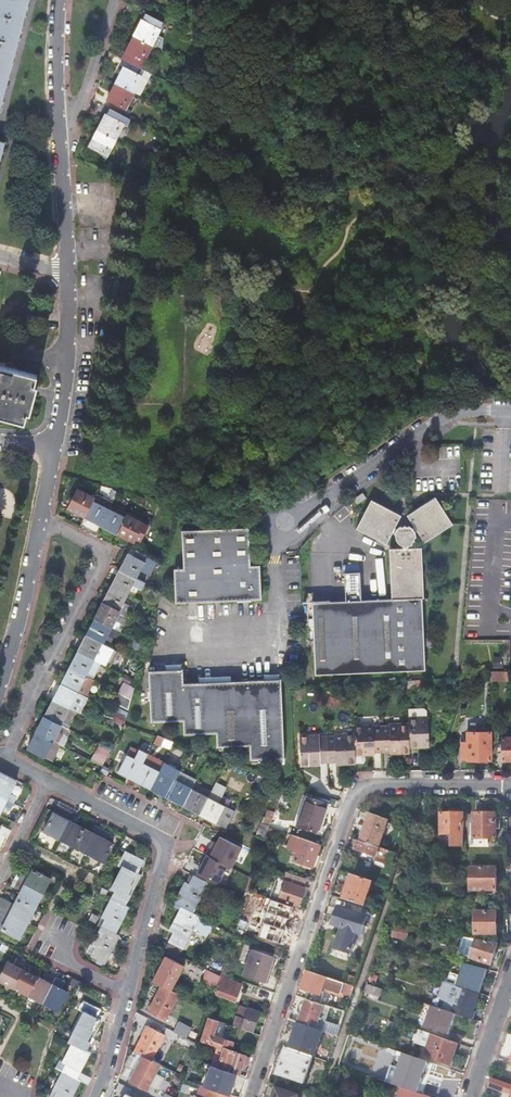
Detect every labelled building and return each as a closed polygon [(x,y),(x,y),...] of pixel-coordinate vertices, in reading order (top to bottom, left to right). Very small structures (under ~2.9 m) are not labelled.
[(5,87),(7,87),(8,84),(6,84),(11,63),(13,64),(14,60),(12,59),(17,39),(20,40),(21,36),(18,36),(24,16),(26,17),(27,13),(24,12),(28,0),(2,0),(0,8),(0,106),(5,87)] [(135,36),(153,46),(164,51),(165,39),(159,35),(165,24),(146,14),(135,36)] [(184,36),(196,43),(200,30),(190,25),(184,36)] [(126,52),(123,58),(128,61),(142,68),(153,46),(135,36),(131,44),(130,46),(125,43),(122,50),(126,52)] [(128,61),(117,83),(135,93),(135,92),(142,95),(149,82),(143,78),(144,76),(139,73),(142,68),(128,61)] [(123,115),(135,93),(117,83),(108,99),(113,102),(109,108),(123,115)] [(121,120),(123,115),(109,108),(98,130),(117,139),(125,123),(121,120)] [(117,139),(98,130),(86,152),(105,162),(117,139)] [(24,428),(26,419),(29,419),(36,392),(34,391),(36,381),(0,372),(0,422),(24,428)] [(16,488),(0,488),(0,509),(15,510),(16,488)] [(69,508),(84,516),(93,501),(94,498),(77,489),(69,508)] [(399,543),(402,545),(404,547),(404,550),(390,549),(392,603),(314,605),(316,675),(425,671),(424,635),(423,599),(425,599),(423,549),(410,549),(410,547),(412,546),(416,543),(417,541),(418,537),(417,533),(419,532),(426,544),(454,526),(437,498),(408,516),(416,528),(414,529),(410,526),(410,524),(401,524),(401,526),(397,529),(396,528),(402,516),(373,500),(357,528),(387,544),(393,533),(396,534),(396,536),(397,540),(399,543)] [(84,516),(100,524),(108,509),(93,501),(84,516)] [(100,524),(117,533),(125,517),(108,509),(100,524)] [(148,526),(126,514),(125,517),(117,533),(134,541),(136,537),(141,540),(148,526)] [(261,565),(250,565),(249,526),(183,528),(185,567),(176,567),(177,603),(262,600),(261,565)] [(128,553),(119,570),(142,581),(150,564),(128,553)] [(119,570),(111,586),(127,594),(133,583),(139,586),(142,581),(119,570)] [(103,602),(119,610),(128,615),(133,606),(124,602),(127,594),(111,586),(103,602)] [(111,626),(119,610),(103,602),(95,618),(111,626)] [(103,643),(111,626),(95,618),(86,634),(103,643)] [(94,659),(103,643),(86,634),(78,651),(94,659)] [(86,675),(94,659),(78,651),(70,667),(86,675)] [(191,665),(157,666),(158,718),(191,718),(191,732),(222,733),(223,747),(252,747),(252,760),(283,759),(280,680),(279,680),(279,679),(191,681),(191,665)] [(77,692),(86,675),(70,667),(61,684),(77,692)] [(86,675),(77,692),(86,697),(95,680),(86,675)] [(119,693),(131,699),(134,687),(124,683),(119,693)] [(69,708),(77,692),(61,684),(53,699),(69,708)] [(82,695),(77,692),(69,708),(75,710),(82,695)] [(131,699),(119,693),(119,692),(113,702),(128,710),(131,699)] [(61,724),(69,708),(53,699),(45,715),(61,724)] [(124,717),(118,714),(114,721),(121,724),(124,717)] [(53,741),(61,724),(45,715),(36,732),(53,741)] [(428,717),(408,718),(408,723),(409,748),(418,748),(419,745),(429,744),(428,717)] [(401,755),(410,754),(409,748),(408,723),(389,724),(389,726),(381,726),(382,752),(391,752),(401,752),(401,755)] [(373,725),(354,726),(354,734),(355,756),(364,756),(364,753),(375,752),(382,752),(381,726),(373,727),(373,725)] [(60,745),(53,741),(36,732),(28,749),(52,761),(60,745)] [(467,760),(490,760),(490,732),(467,732),(467,760)] [(346,764),(355,763),(355,756),(354,734),(334,735),(334,737),(326,737),(327,761),(335,761),(345,761),(346,764)] [(158,735),(156,742),(172,748),(175,740),(158,735)] [(309,762),(320,762),(327,761),(326,737),(319,737),(319,735),(299,736),(300,765),(309,765),(309,762)] [(501,737),(502,760),(510,760),(510,737),(501,737)] [(99,747),(94,758),(102,762),(107,751),(99,747)] [(118,770),(134,779),(143,763),(134,759),(138,751),(130,747),(118,770)] [(134,779),(150,787),(159,772),(143,763),(134,779)] [(178,777),(194,785),(198,777),(182,770),(178,777)] [(84,784),(91,788),(98,775),(91,771),(84,784)] [(150,787),(167,796),(175,780),(159,772),(150,787)] [(0,777),(0,796),(13,803),(16,797),(10,793),(14,785),(0,777)] [(167,796),(183,804),(191,788),(175,780),(167,796)] [(183,804),(199,813),(207,797),(191,788),(183,804)] [(3,806),(10,810),(13,803),(0,796),(0,813),(3,806)] [(207,797),(199,813),(226,827),(234,811),(207,797)] [(305,797),(296,826),(316,832),(326,804),(305,797)] [(44,830),(58,838),(71,814),(71,813),(56,805),(44,830)] [(58,838),(73,845),(82,828),(74,823),(77,817),(71,814),(58,838)] [(379,849),(389,821),(370,814),(360,842),(379,849)] [(451,847),(463,846),(463,814),(441,814),(441,835),(452,835),(451,847)] [(474,840),(496,840),(496,814),(474,814),(474,840)] [(91,832),(82,828),(73,845),(88,853),(101,829),(94,826),(91,832)] [(107,832),(101,829),(88,853),(103,861),(112,843),(104,839),(107,832)] [(272,829),(269,836),(269,838),(276,841),(279,831),(272,829)] [(312,866),(319,845),(292,836),(288,846),(297,849),(294,860),(312,866)] [(397,855),(379,849),(360,842),(355,840),(354,844),(357,845),(355,850),(394,864),(397,855)] [(198,867),(193,875),(206,882),(222,851),(205,842),(194,865),(198,867)] [(111,898),(128,907),(124,905),(139,874),(136,872),(142,860),(125,851),(118,864),(122,866),(111,887),(115,890),(111,898)] [(21,874),(18,880),(42,892),(49,877),(32,868),(28,877),(21,874)] [(496,891),(496,868),(471,868),(471,891),(496,891)] [(284,873),(282,879),(304,886),(306,879),(284,873)] [(191,912),(206,882),(193,875),(189,884),(184,882),(174,904),(197,916),(197,915),(191,912)] [(364,907),(372,883),(352,876),(343,900),(364,907)] [(304,897),(307,888),(304,886),(282,879),(277,878),(270,898),(298,906),(301,896),(304,897)] [(21,890),(17,898),(34,907),(42,892),(18,880),(14,886),(21,890)] [(6,903),(3,910),(27,922),(34,907),(17,898),(12,907),(6,903)] [(115,933),(128,907),(111,898),(102,916),(106,918),(101,927),(118,935),(115,933)] [(273,922),(275,922),(275,924),(286,928),(293,909),(276,903),(274,911),(277,912),(273,922)] [(211,923),(197,916),(174,904),(173,904),(180,908),(170,929),(174,931),(169,940),(182,947),(189,933),(193,935),(194,935),(195,934),(197,931),(205,935),(211,923)] [(341,929),(339,933),(337,940),(339,941),(336,950),(349,955),(353,946),(350,944),(354,934),(361,937),(364,928),(358,925),(361,917),(338,909),(331,926),(336,928),(341,929)] [(19,937),(27,922),(3,910),(0,915),(0,927),(19,937)] [(475,935),(496,935),(496,912),(475,912),(475,935)] [(358,925),(364,928),(367,919),(361,917),(358,925)] [(118,935),(101,927),(93,944),(97,946),(92,955),(99,958),(97,961),(103,965),(118,935)] [(409,939),(411,929),(397,927),(395,937),(409,939)] [(491,965),(498,943),(489,942),(465,938),(460,950),(463,956),(491,965)] [(276,947),(289,951),(291,944),(279,940),(276,947)] [(251,950),(243,976),(264,983),(273,957),(251,950)] [(166,955),(153,980),(170,989),(183,964),(166,955)] [(0,975),(0,980),(13,987),(25,963),(19,960),(16,966),(7,961),(0,975)] [(32,966),(25,963),(13,987),(28,994),(37,977),(28,972),(32,966)] [(464,964),(457,986),(460,987),(480,994),(488,970),(464,964)] [(217,992),(222,977),(206,969),(202,981),(216,987),(214,991),(217,992)] [(346,996),(349,986),(308,971),(302,989),(310,993),(308,999),(321,1004),(324,998),(321,996),(324,988),(346,996)] [(45,981),(37,977),(28,994),(43,1002),(55,978),(49,975),(45,981)] [(377,985),(380,977),(374,975),(371,983),(377,985)] [(222,977),(217,992),(218,992),(217,994),(235,1001),(241,984),(222,977)] [(61,981),(55,978),(43,1002),(58,1010),(67,992),(58,987),(61,981)] [(178,993),(170,989),(153,980),(153,981),(161,985),(149,1010),(165,1019),(178,993)] [(381,996),(383,988),(368,983),(366,991),(381,996)] [(443,1010),(456,1014),(466,1017),(468,1010),(474,1012),(479,995),(460,988),(460,987),(457,986),(450,983),(448,988),(459,992),(455,1004),(446,1001),(443,1010)] [(307,1000),(299,1024),(316,1030),(324,1006),(307,1000)] [(77,1035),(72,1043),(85,1050),(101,1019),(95,1016),(99,1009),(83,1001),(79,1008),(83,1010),(72,1032),(77,1035)] [(253,1032),(259,1011),(248,1008),(248,1009),(240,1006),(237,1014),(245,1017),(244,1019),(242,1019),(241,1021),(243,1022),(241,1028),(253,1032)] [(449,1034),(456,1014),(443,1010),(433,1006),(426,1026),(449,1034)] [(474,1012),(468,1010),(466,1017),(471,1019),(474,1012)] [(218,1021),(208,1018),(201,1040),(218,1046),(220,1047),(221,1044),(228,1046),(241,1050),(242,1045),(234,1043),(234,1042),(214,1036),(218,1021)] [(329,1020),(325,1030),(339,1035),(342,1025),(329,1020)] [(179,1021),(174,1031),(186,1038),(191,1028),(179,1021)] [(135,1050),(143,1054),(152,1059),(164,1034),(147,1025),(135,1050)] [(320,1033),(297,1025),(294,1033),(292,1040),(315,1049),(320,1033)] [(451,1065),(458,1044),(432,1035),(426,1054),(436,1058),(436,1060),(451,1065)] [(194,1043),(179,1036),(176,1041),(191,1049),(194,1043)] [(79,1072),(89,1052),(85,1050),(72,1043),(64,1061),(67,1063),(62,1072),(76,1079),(77,1078),(80,1080),(79,1081),(88,1085),(91,1078),(79,1072)] [(218,1067),(239,1074),(243,1062),(247,1064),(249,1058),(249,1056),(244,1055),(227,1049),(228,1046),(221,1044),(220,1047),(218,1046),(212,1065),(218,1067)] [(304,1084),(313,1057),(288,1048),(279,1075),(304,1084)] [(147,1089),(160,1063),(152,1059),(143,1054),(130,1079),(147,1089)] [(404,1054),(393,1084),(402,1087),(423,1094),(434,1064),(404,1054)] [(212,1086),(233,1093),(239,1074),(218,1067),(212,1086)] [(376,1068),(374,1076),(387,1080),(389,1072),(376,1068)] [(79,1081),(80,1080),(77,1078),(76,1079),(62,1072),(53,1089),(57,1091),(54,1096),(71,1096),(79,1081)] [(374,1084),(376,1078),(358,1072),(356,1078),(374,1084)] [(493,1079),(490,1087),(510,1094),(510,1096),(510,1085),(493,1079)] [(235,1096),(208,1087),(205,1096),(235,1096)] [(423,1094),(402,1087),(399,1096),(431,1096),(423,1094)] [(274,1096),(299,1096),(277,1088),(274,1096)]
